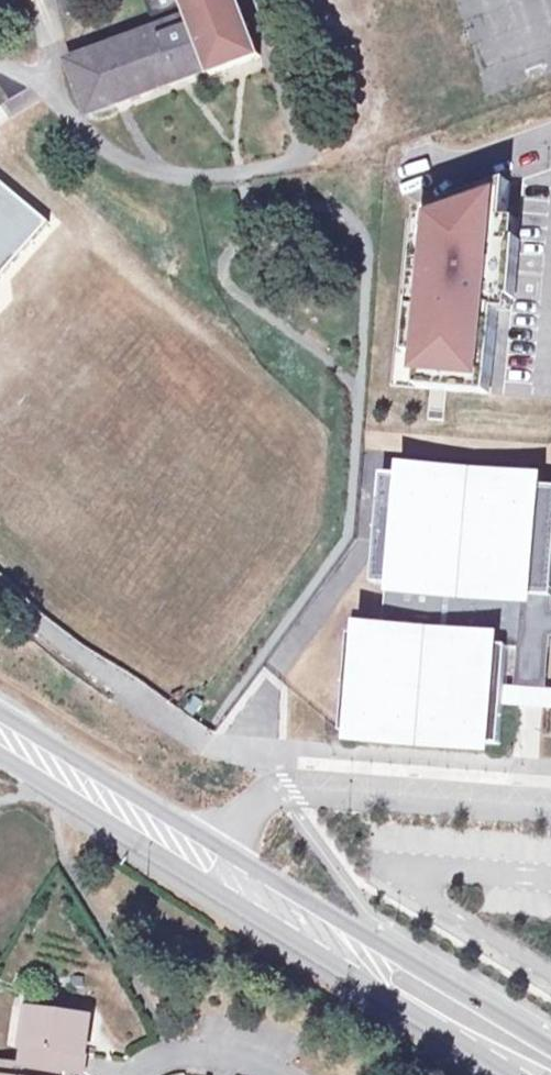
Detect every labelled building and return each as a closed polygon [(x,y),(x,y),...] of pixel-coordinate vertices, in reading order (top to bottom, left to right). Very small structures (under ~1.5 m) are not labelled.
[(70,15),(83,10),(79,0),(65,0),(70,15)] [(156,17),(188,5),(193,17),(74,62),(94,114),(213,69),(215,75),(261,57),(239,0),(149,0),(156,17)] [(50,223),(0,180),(0,278),(50,223)] [(510,180),(407,216),(393,384),(492,392),(499,305),(510,306),(510,300),(515,240),(505,240),(510,180)] [(381,474),(371,584),(385,585),(380,638),(348,635),(339,733),(497,747),(502,696),(503,683),(506,650),(517,650),(522,597),(550,600),(550,489),(381,474)] [(550,617),(550,602),(550,600),(522,597),(517,650),(515,684),(503,683),(502,696),(550,700),(550,687),(544,687),(547,647),(550,648),(550,617)] [(36,1074),(82,1074),(86,1051),(75,1049),(79,1027),(31,1021),(26,1055),(37,1057),(34,1074),(36,1074)] [(75,1049),(86,1051),(89,1029),(79,1027),(75,1049)]
